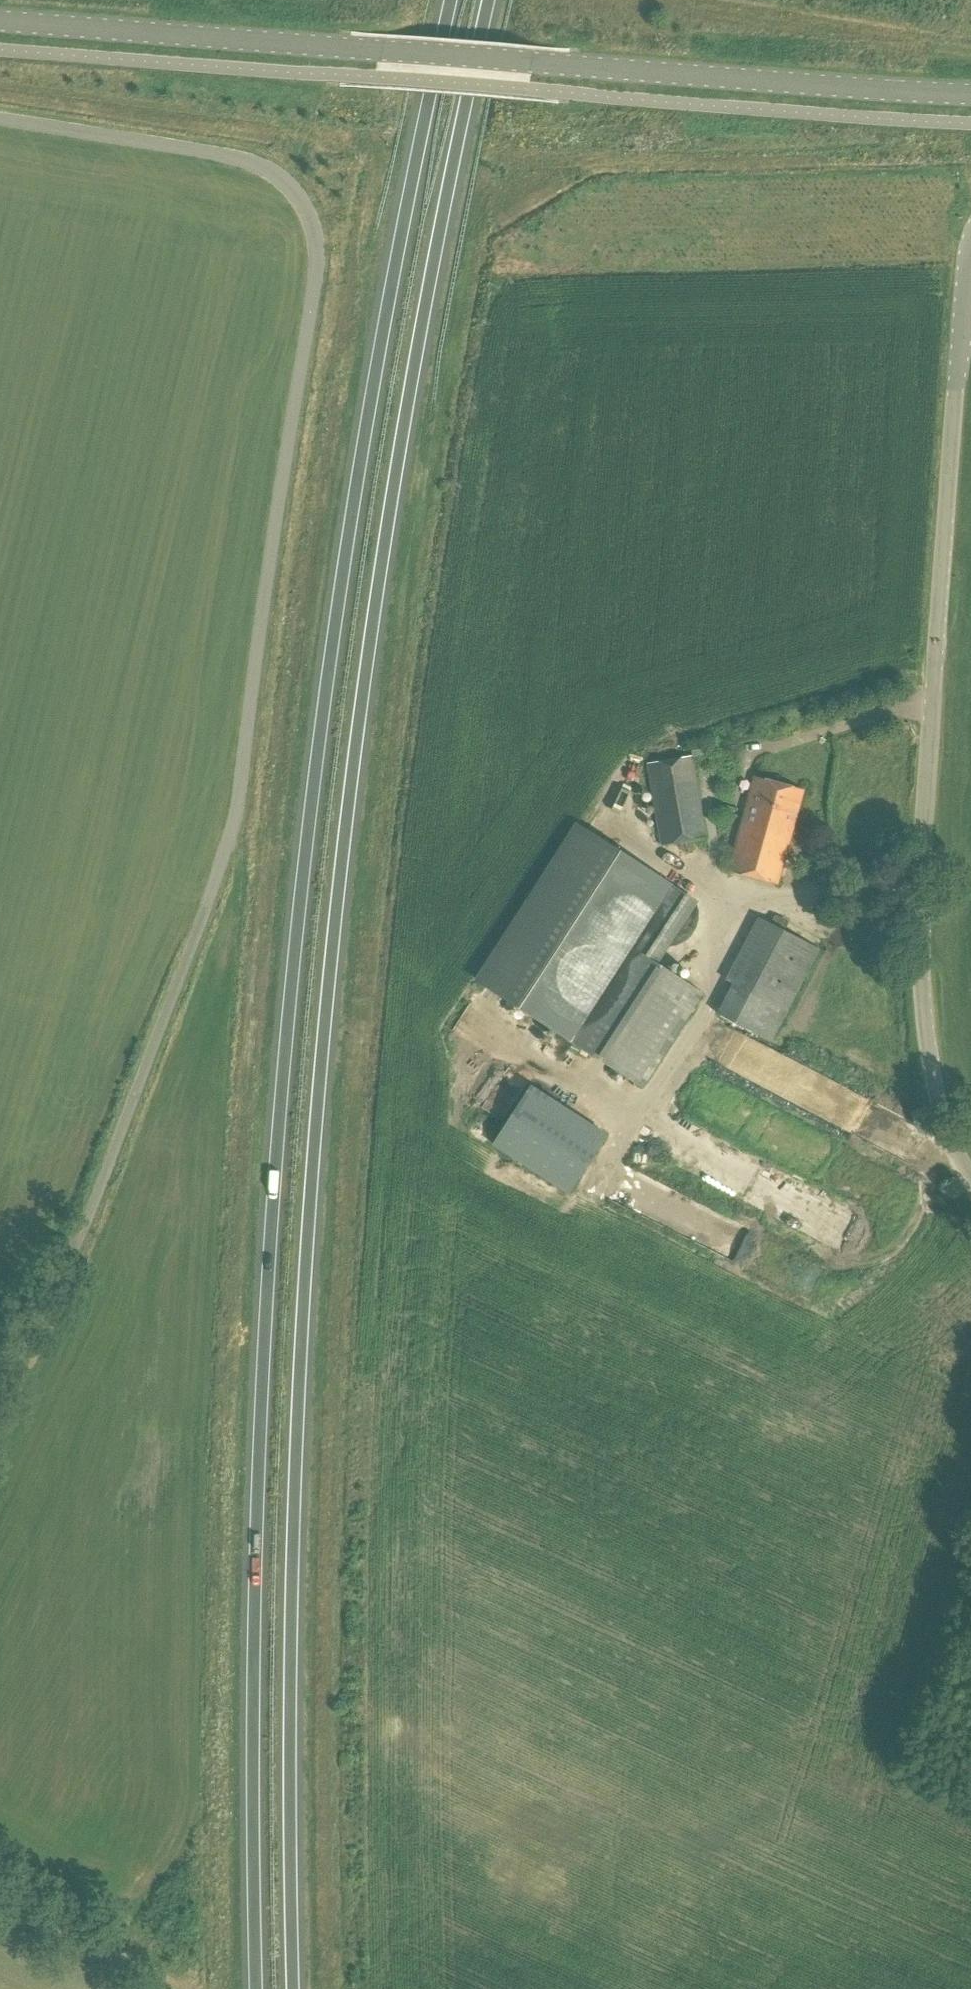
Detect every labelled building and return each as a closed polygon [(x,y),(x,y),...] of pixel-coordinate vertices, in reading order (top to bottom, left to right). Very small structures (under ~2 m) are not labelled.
[(661,846),(707,838),(693,755),(646,763),(661,846)] [(777,884),(803,791),(755,777),(728,870),(777,884)] [(643,1089),(704,993),(659,963),(669,947),(676,946),(685,942),(691,936),(696,929),(699,920),(699,911),(697,905),(699,901),(657,875),(575,822),(474,981),(555,1033),(643,1089)] [(772,1042),(820,949),(758,916),(725,980),(732,984),(717,1014),(772,1042)] [(506,928),(492,918),(477,940),(491,950),(506,928)] [(492,1142),(565,1190),(603,1131),(530,1083),(504,1123),(492,1142)]
